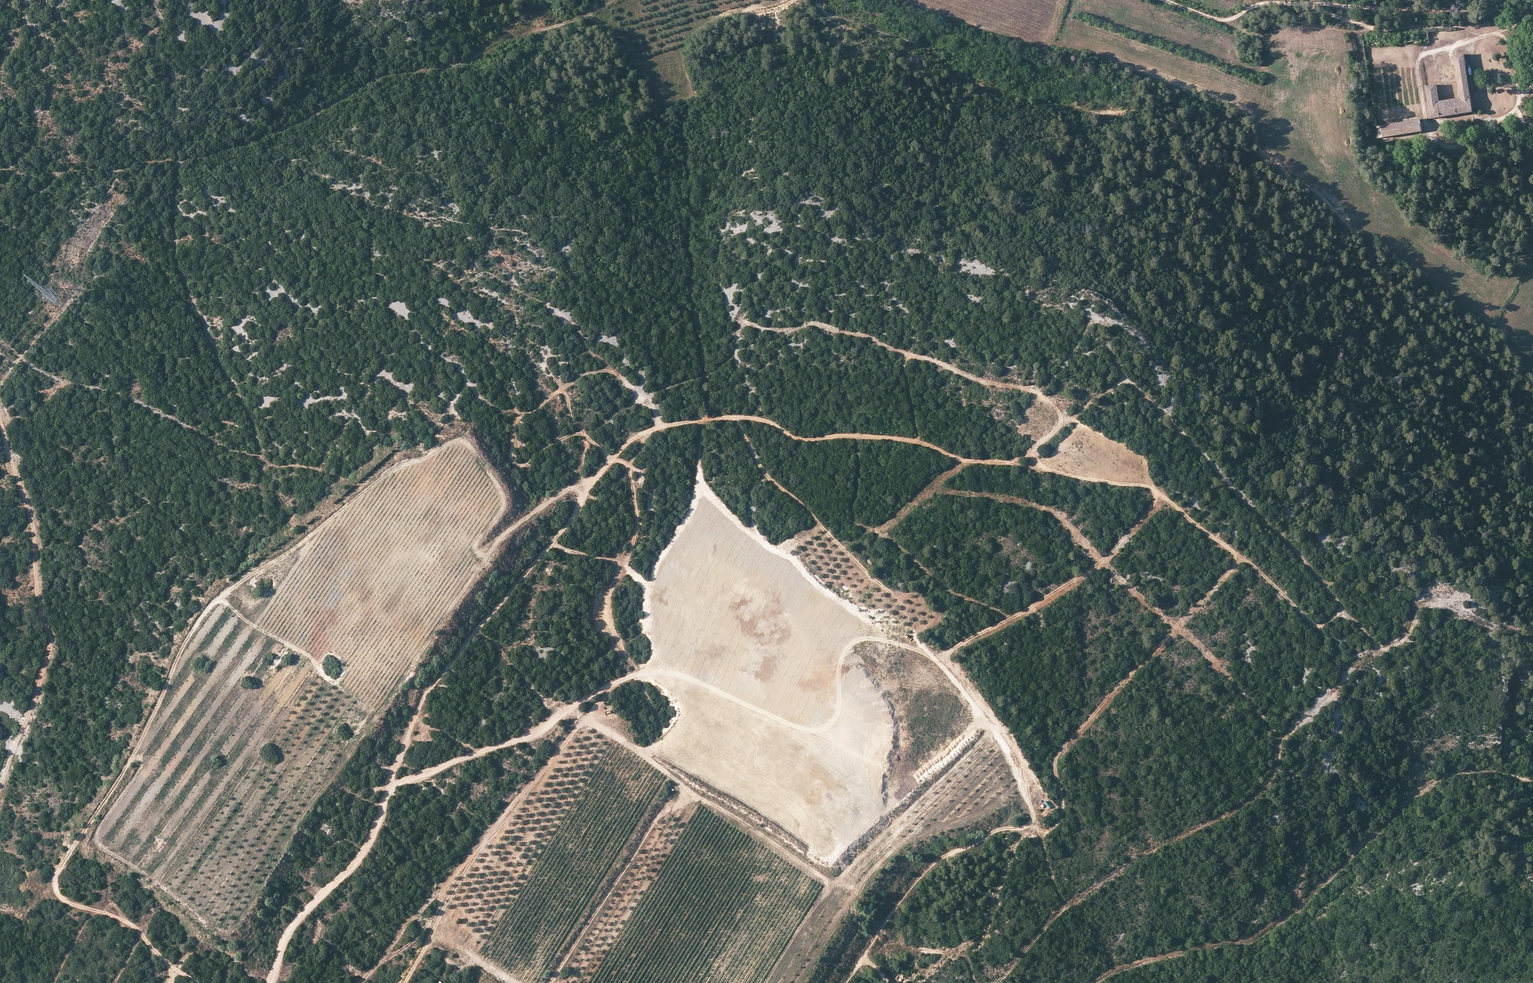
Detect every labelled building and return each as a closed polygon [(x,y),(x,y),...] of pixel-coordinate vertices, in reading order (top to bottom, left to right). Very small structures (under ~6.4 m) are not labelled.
[(1436,85),(1427,86),(1432,117),(1472,111),(1464,53),(1454,55),(1460,98),(1439,101),(1436,85)] [(1413,119),(1381,125),(1383,136),(1421,130),(1419,118),(1413,119)]
